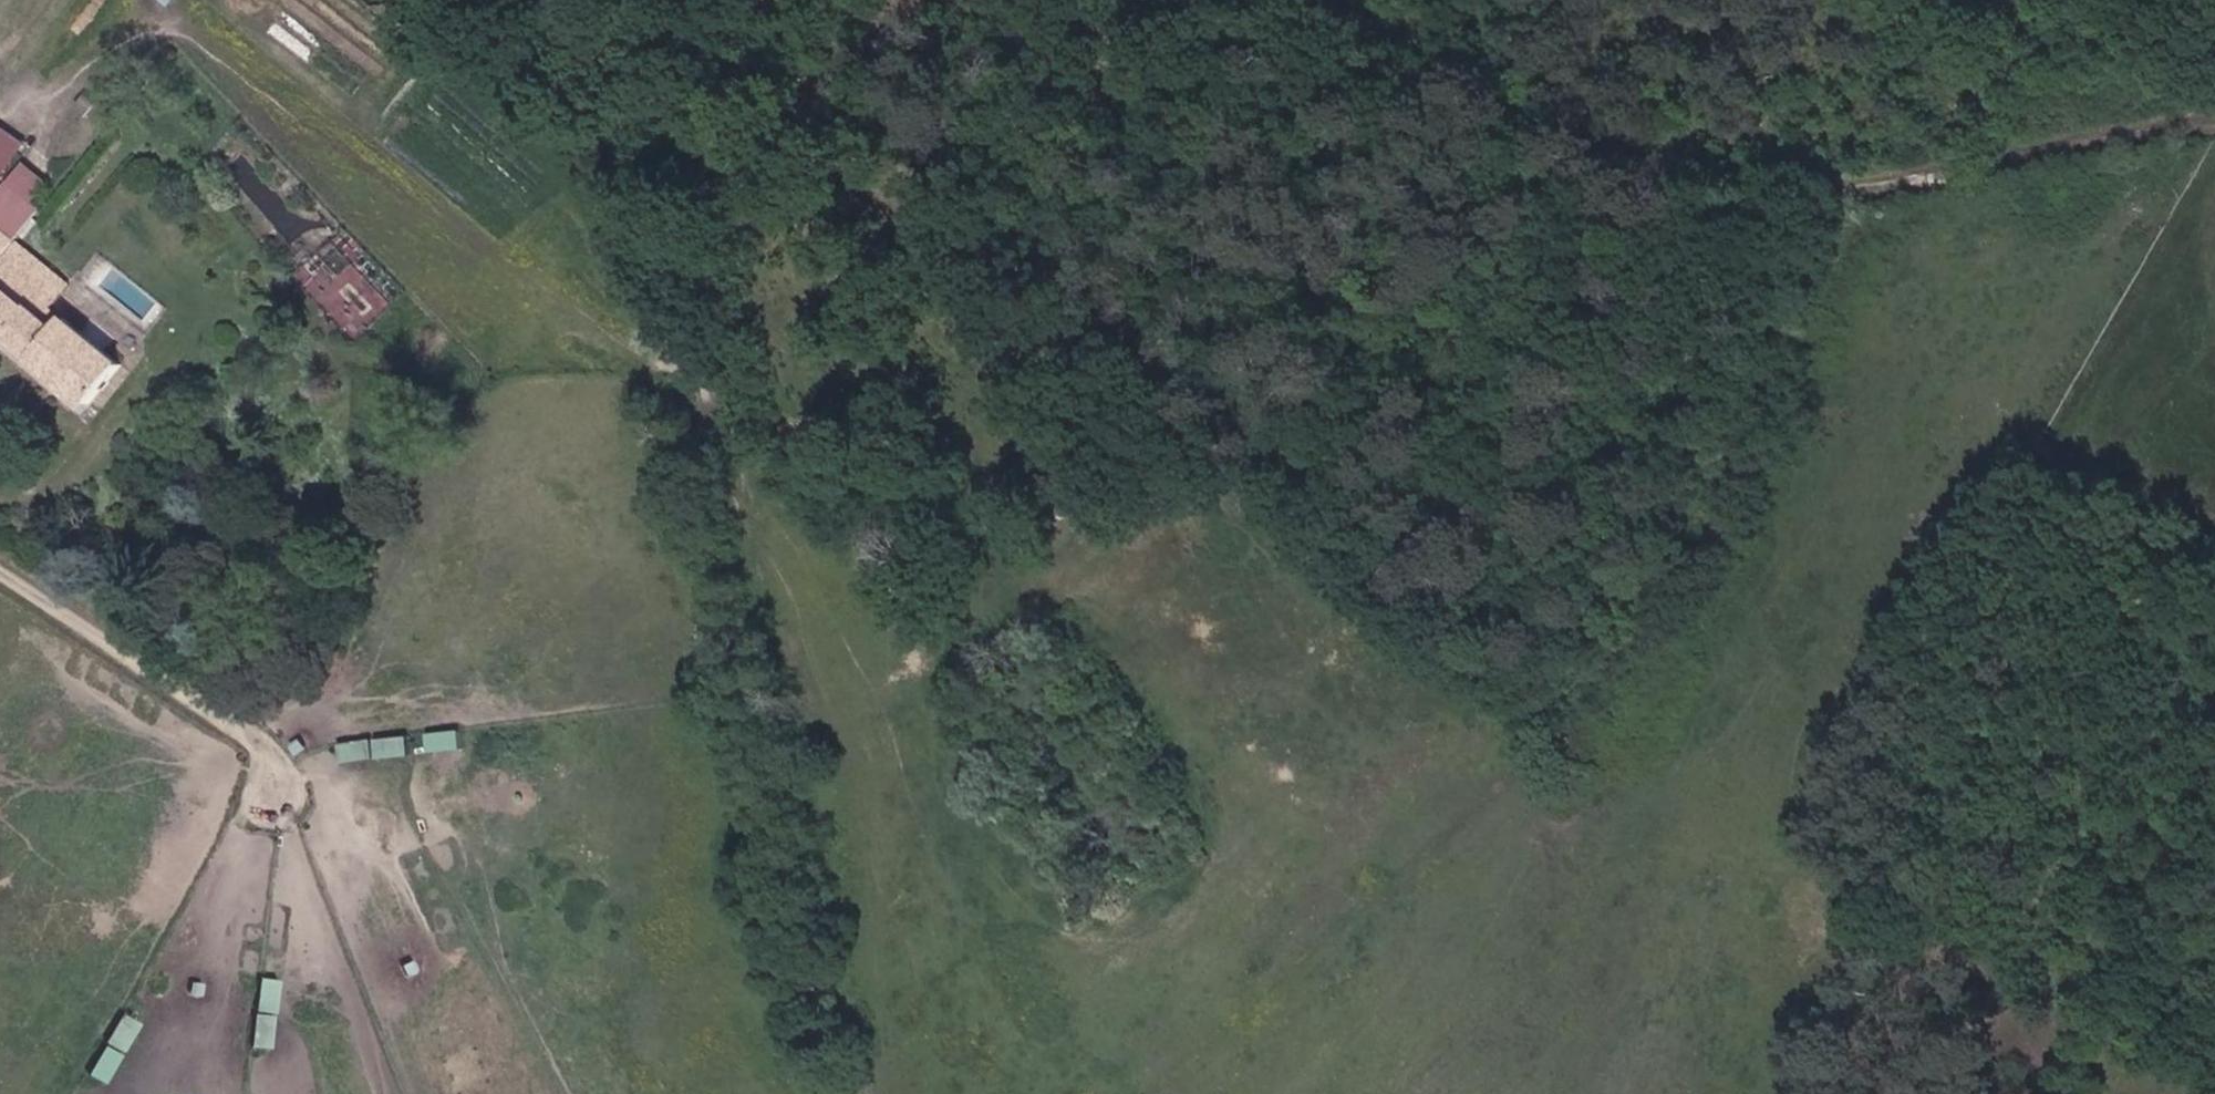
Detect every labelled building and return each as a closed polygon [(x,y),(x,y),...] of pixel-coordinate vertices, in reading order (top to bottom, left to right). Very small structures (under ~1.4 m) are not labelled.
[(10,132),(0,145),(0,226),(18,239),(44,207),(16,186),(40,153),(10,132)] [(18,239),(0,226),(0,261),(18,239)] [(18,239),(0,261),(0,331),(93,399),(128,358),(78,320),(84,312),(74,302),(65,311),(54,301),(70,277),(18,239)] [(410,732),(342,743),(345,759),(412,748),(410,732)] [(262,975),(253,1043),(270,1045),(279,977),(262,975)] [(111,1080),(135,1017),(118,1011),(94,1074),(111,1080)]
